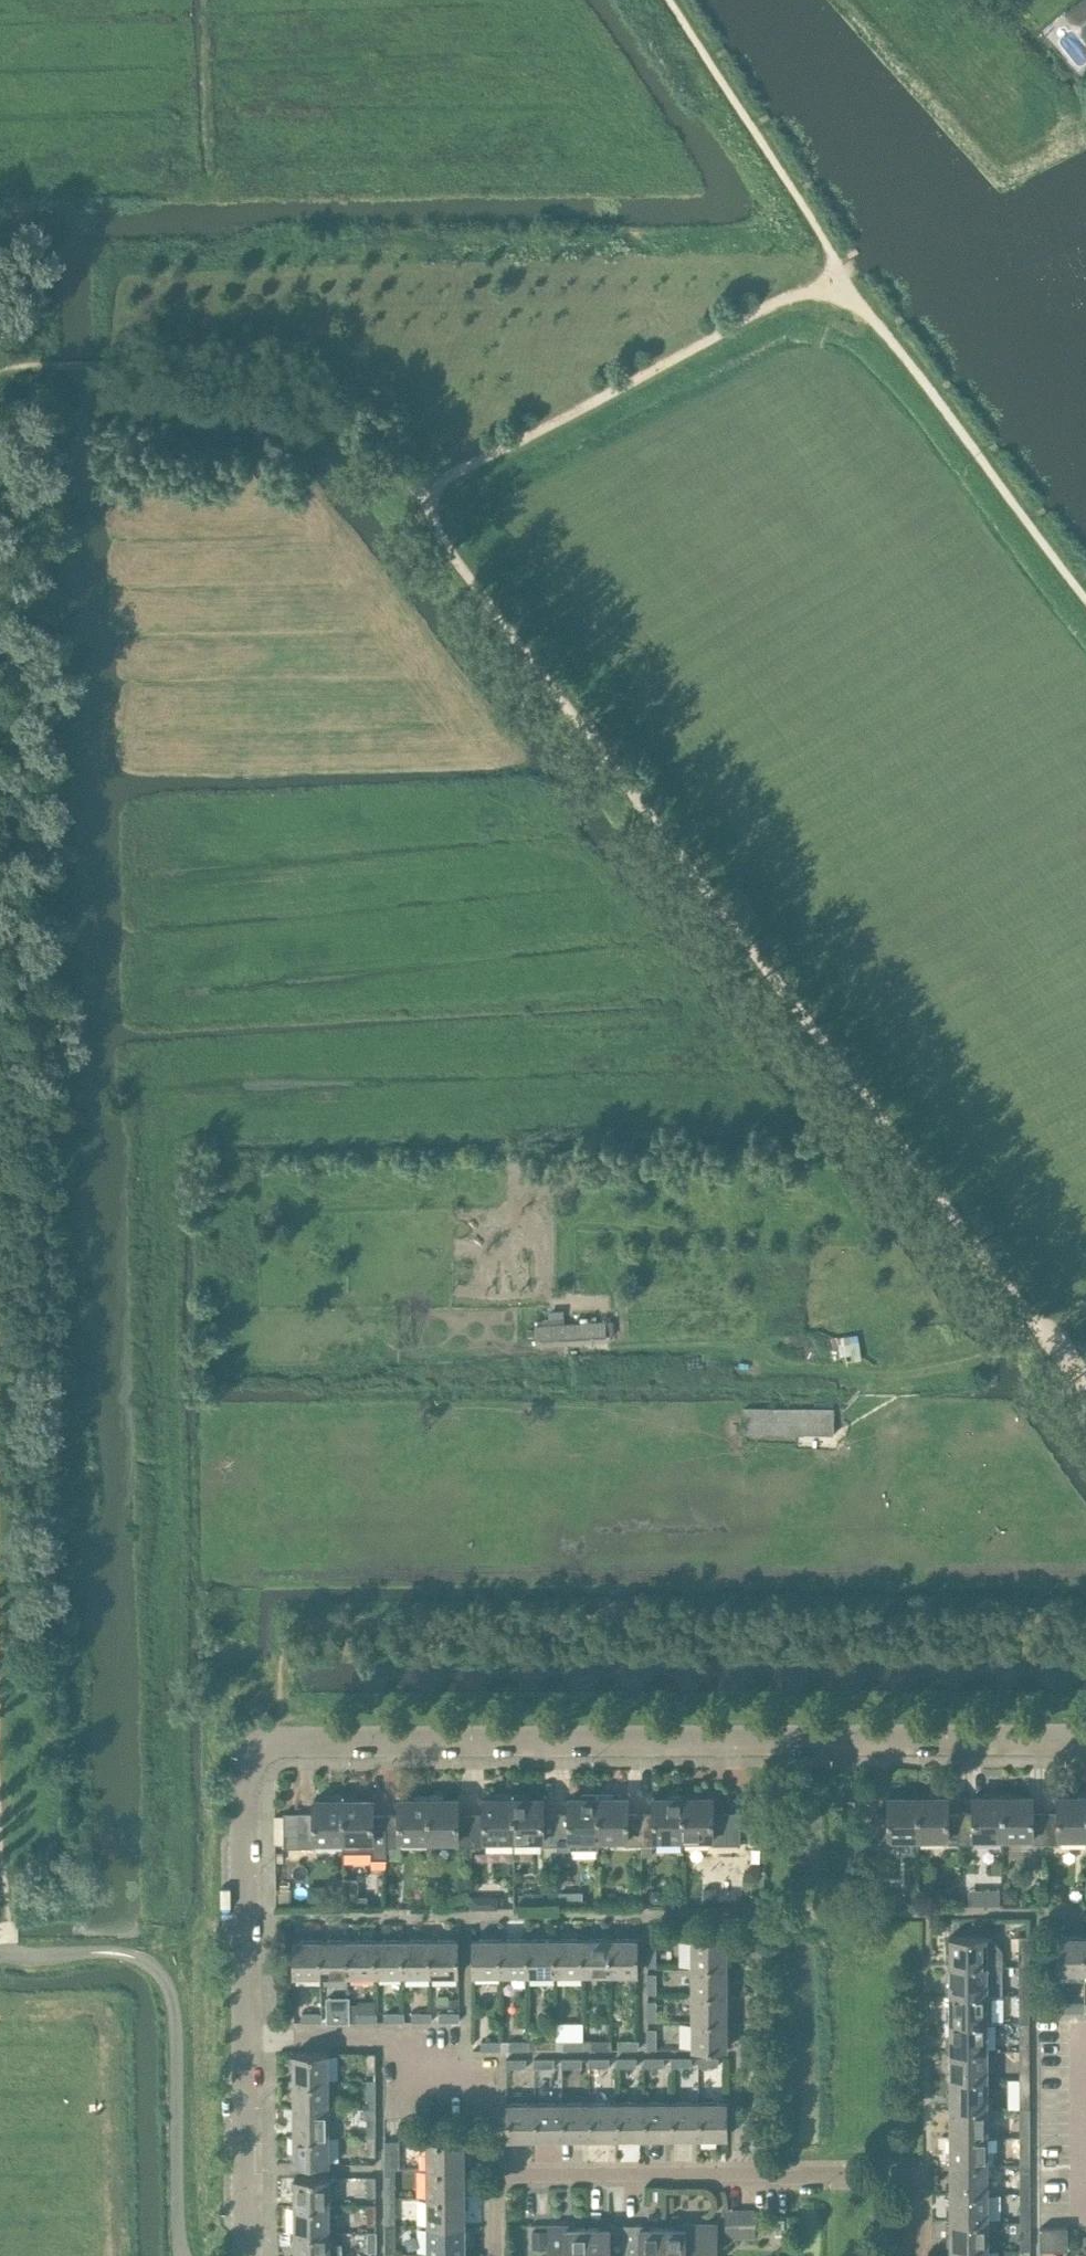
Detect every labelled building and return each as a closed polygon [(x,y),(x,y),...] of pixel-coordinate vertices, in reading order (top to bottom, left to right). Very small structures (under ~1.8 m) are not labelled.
[(1085,33),(1085,0),(1069,13),(1085,33)] [(606,1320),(535,1324),(535,1328),(535,1331),(536,1336),(536,1345),(607,1340),(606,1320)] [(535,1328),(527,1329),(528,1337),(536,1336),(535,1331),(535,1328)] [(860,1331),(828,1334),(831,1360),(863,1357),(860,1331)] [(833,1408),(744,1407),(744,1433),(833,1433),(833,1408)] [(960,1811),(961,1843),(975,1843),(975,1839),(1003,1839),(1003,1795),(974,1795),(974,1811),(960,1811)] [(1003,1795),(1003,1839),(1033,1839),(1033,1842),(1045,1843),(1044,1811),(1033,1811),(1033,1795),(1003,1795)] [(1045,1843),(1060,1843),(1060,1838),(1085,1838),(1085,1795),(1058,1795),(1059,1811),(1044,1811),(1045,1843)] [(599,1797),(599,1840),(628,1840),(628,1844),(640,1844),(639,1812),(629,1812),(629,1796),(599,1797)] [(639,1812),(640,1844),(642,1844),(642,1856),(653,1856),(653,1844),(655,1844),(655,1840),(683,1840),(683,1796),(654,1796),(654,1812),(639,1812)] [(683,1796),(683,1840),(712,1840),(712,1844),(741,1843),(741,1811),(714,1812),(714,1796),(683,1796)] [(890,1839),(918,1839),(918,1796),(889,1796),(889,1812),(876,1812),(876,1844),(890,1843),(890,1839)] [(918,1796),(918,1839),(949,1839),(948,1843),(961,1843),(960,1811),(948,1811),(948,1796),(918,1796)] [(470,1813),(470,1846),(486,1845),(486,1841),(513,1841),(512,1797),(484,1798),(484,1813),(470,1813)] [(544,1797),(512,1797),(513,1839),(513,1841),(543,1841),(543,1845),(555,1845),(555,1813),(544,1813),(544,1797)] [(555,1845),(555,1854),(557,1854),(557,1845),(570,1845),(570,1848),(598,1848),(598,1840),(599,1840),(599,1797),(569,1797),(569,1813),(555,1813),(555,1845)] [(344,1799),(344,1842),(343,1852),(371,1851),(371,1859),(386,1859),(386,1846),(386,1814),(374,1814),(374,1798),(344,1799)] [(386,1814),(386,1846),(401,1846),(401,1842),(428,1841),(428,1798),(399,1798),(399,1814),(386,1814)] [(428,1798),(428,1841),(458,1841),(458,1846),(470,1846),(470,1813),(459,1813),(459,1798),(428,1798)] [(285,1812),(285,1847),(316,1847),(316,1842),(344,1842),(344,1799),(314,1799),(314,1812),(285,1812)] [(325,1885),(308,1885),(308,1902),(325,1902),(325,1885)] [(571,1885),(557,1886),(557,1902),(572,1902),(571,1885)] [(715,1887),(702,1887),(703,1898),(715,1897),(715,1887)] [(1000,1888),(968,1888),(968,1905),(1000,1905),(1000,1888)] [(1017,1888),(1003,1888),(1003,1902),(1018,1902),(1017,1888)] [(653,1890),(650,1894),(650,1899),(653,1902),(659,1902),(662,1898),(662,1894),(658,1890),(653,1890)] [(519,1895),(519,1905),(545,1905),(545,1891),(523,1891),(523,1895),(519,1895)] [(359,1895),(343,1895),(343,1908),(344,1908),(367,1908),(367,1895),(359,1895)] [(479,1896),(471,1896),(471,1907),(479,1907),(479,1896)] [(949,1965),(988,1965),(1003,1965),(1003,1949),(992,1935),(987,1935),(949,1935),(949,1965)] [(1019,1936),(1019,1965),(1029,1965),(1029,1936),(1019,1936)] [(1057,1936),(1057,1970),(1085,1970),(1085,1936),(1057,1936)] [(583,1938),(584,1972),(611,1972),(611,1937),(583,1938)] [(611,1937),(611,1972),(639,1972),(638,1937),(611,1937)] [(727,1937),(691,1937),(691,1959),(691,1962),(691,1965),(727,1965),(727,1962),(727,1956),(727,1937)] [(501,1938),(473,1938),(473,1973),(501,1972),(501,1938)] [(502,1938),(501,1938),(501,1972),(503,1972),(504,1972),(529,1972),(528,1938),(503,1938),(502,1938)] [(528,1938),(529,1972),(556,1972),(556,1938),(528,1938)] [(556,1938),(556,1972),(584,1972),(583,1938),(556,1938)] [(348,1939),(321,1940),(321,1974),(322,1974),(349,1974),(348,1939)] [(371,1939),(348,1939),(349,1974),(373,1973),(375,1973),(376,1973),(376,1939),(374,1939),(371,1939)] [(398,1939),(376,1939),(376,1973),(398,1973),(400,1973),(403,1973),(403,1939),(400,1939),(398,1939)] [(430,1939),(403,1939),(403,1973),(430,1973),(430,1939)] [(430,1939),(430,1973),(459,1973),(459,1939),(430,1939)] [(321,1940),(293,1940),(293,1974),(321,1974),(321,1940)] [(648,1946),(648,1966),(657,1966),(657,1946),(648,1946)] [(727,1965),(691,1965),(691,1987),(691,1989),(691,1993),(727,1993),(727,1989),(727,1987),(727,1965)] [(949,1965),(949,1993),(988,1993),(988,1965),(949,1965)] [(1019,1965),(1020,1992),(1030,1992),(1029,1965),(1019,1965)] [(656,1973),(648,1973),(648,1993),(656,1993),(656,1973)] [(1020,1992),(1020,2021),(1030,2021),(1030,1992),(1020,1992)] [(727,1993),(691,1993),(692,2020),(728,2020),(727,1993)] [(949,1993),(949,2021),(988,2021),(988,1993),(949,1993)] [(327,1996),(327,2021),(330,2021),(349,2021),(349,2012),(349,1996),(327,1996)] [(648,2000),(648,2021),(657,2021),(657,2000),(648,2000)] [(1065,2002),(1065,2011),(1085,2011),(1085,2002),(1065,2002)] [(302,2012),(302,2021),(323,2021),(323,2012),(302,2012)] [(358,2012),(358,2021),(378,2021),(377,2012),(358,2012)] [(385,2012),(385,2021),(405,2021),(405,2012),(385,2012)] [(412,2012),(412,2021),(432,2021),(432,2012),(412,2012)] [(440,2012),(440,2021),(460,2021),(460,2012),(440,2012)] [(692,2020),(692,2048),(728,2048),(728,2020),(692,2020)] [(949,2021),(949,2049),(988,2049),(988,2021),(949,2021)] [(1020,2021),(1020,2049),(1030,2049),(1030,2021),(1020,2021)] [(657,2028),(648,2028),(648,2048),(657,2048),(657,2028)] [(564,2040),(556,2040),(556,2049),(557,2049),(564,2049),(583,2049),(583,2039),(564,2040)] [(592,2040),(591,2040),(591,2049),(592,2049),(600,2049),(605,2049),(611,2049),(611,2040),(611,2039),(592,2040)] [(619,2039),(619,2049),(640,2049),(640,2039),(619,2039)] [(482,2040),(482,2049),(502,2049),(502,2040),(482,2040)] [(509,2040),(509,2049),(530,2049),(529,2040),(509,2040)] [(537,2040),(536,2040),(536,2049),(537,2049),(556,2049),(556,2040),(545,2040),(537,2040)] [(949,2049),(949,2077),(988,2077),(988,2049),(949,2049)] [(1020,2049),(1020,2077),(1030,2077),(1030,2049),(1020,2049)] [(294,2052),(294,2080),(329,2080),(329,2052),(294,2052)] [(367,2072),(376,2072),(376,2052),(367,2052),(367,2072)] [(719,2065),(719,2056),(699,2056),(699,2065),(719,2065)] [(555,2057),(535,2057),(535,2067),(555,2067),(555,2057)] [(582,2057),(562,2057),(562,2067),(583,2067),(582,2057)] [(589,2057),(589,2067),(610,2066),(610,2057),(589,2057)] [(637,2057),(617,2057),(617,2066),(637,2066),(637,2057)] [(665,2057),(644,2057),(644,2066),(665,2066),(665,2057)] [(692,2057),(672,2057),(672,2066),(692,2066),(692,2057)] [(507,2058),(507,2067),(527,2067),(527,2058),(507,2058)] [(949,2077),(949,2106),(988,2106),(993,2106),(993,2094),(988,2094),(988,2077),(949,2077)] [(1020,2077),(1020,2106),(1030,2106),(1030,2077),(1020,2077)] [(367,2100),(376,2100),(376,2080),(367,2079),(367,2100)] [(294,2080),(294,2108),(329,2107),(329,2080),(294,2080)] [(696,2101),(670,2101),(671,2135),(697,2135),(699,2135),(699,2131),(699,2100),(696,2101)] [(728,2100),(699,2100),(699,2131),(699,2135),(728,2135),(728,2100)] [(558,2101),(534,2102),(535,2136),(557,2136),(559,2136),(563,2136),(562,2101),(559,2101),(558,2101)] [(585,2101),(562,2101),(563,2136),(585,2136),(589,2136),(589,2101),(587,2101),(585,2101)] [(610,2101),(589,2101),(589,2136),(612,2136),(614,2136),(617,2136),(617,2101),(613,2101),(610,2101)] [(637,2101),(617,2101),(617,2136),(635,2136),(639,2135),(645,2135),(644,2101),(638,2101),(637,2101)] [(665,2101),(644,2101),(645,2135),(668,2135),(671,2135),(670,2101),(667,2101),(665,2101)] [(531,2102),(508,2102),(508,2136),(530,2136),(535,2136),(534,2102),(532,2102),(531,2102)] [(988,2106),(949,2106),(950,2135),(988,2135),(994,2134),(994,2123),(988,2123),(988,2106)] [(1020,2106),(1020,2135),(1030,2135),(1030,2106),(1020,2106)] [(294,2108),(294,2135),(329,2135),(329,2107),(294,2108)] [(367,2127),(376,2127),(376,2107),(367,2107),(367,2127)] [(294,2135),(295,2163),(329,2163),(329,2135),(294,2135)] [(368,2155),(377,2155),(377,2135),(367,2135),(368,2155)] [(950,2163),(988,2163),(994,2163),(994,2150),(988,2150),(988,2135),(950,2135),(950,2163)] [(1020,2135),(1020,2163),(1030,2163),(1030,2135),(1020,2135)] [(428,2138),(428,2168),(465,2168),(465,2138),(428,2138)] [(385,2140),(386,2168),(396,2168),(400,2168),(400,2140),(385,2140)] [(950,2163),(950,2192),(988,2192),(988,2163),(950,2163)] [(1020,2163),(1020,2192),(1030,2192),(1030,2163),(1020,2163)] [(386,2168),(386,2197),(396,2197),(396,2168),(386,2168)] [(428,2168),(428,2197),(465,2196),(465,2168),(428,2168)] [(295,2177),(295,2205),(330,2204),(329,2176),(295,2177)] [(377,2176),(367,2176),(367,2196),(377,2196),(377,2176)] [(661,2189),(651,2189),(651,2198),(661,2198),(661,2189)] [(988,2192),(950,2192),(950,2219),(950,2221),(989,2221),(989,2220),(988,2192)] [(1020,2192),(1021,2220),(1030,2220),(1030,2192),(1020,2192)] [(428,2197),(428,2225),(465,2224),(465,2196),(428,2197)] [(386,2197),(386,2225),(396,2225),(396,2197),(386,2197)] [(377,2203),(368,2203),(368,2224),(377,2224),(377,2203)] [(295,2205),(295,2232),(330,2231),(330,2204),(295,2205)] [(727,2209),(727,2238),(755,2237),(755,2208),(727,2209)] [(1021,2243),(1030,2243),(1030,2220),(1021,2220),(1021,2243)] [(989,2221),(950,2221),(950,2247),(950,2249),(989,2249),(989,2247),(989,2245),(989,2221)] [(587,2227),(588,2255),(625,2255),(625,2223),(608,2224),(608,2227),(587,2227)] [(625,2255),(662,2255),(662,2227),(640,2227),(640,2223),(625,2223),(625,2255)] [(662,2227),(662,2255),(717,2255),(717,2223),(685,2223),(685,2227),(662,2227)] [(428,2225),(428,2253),(466,2252),(465,2224),(428,2225)] [(549,2224),(549,2228),(549,2242),(549,2255),(588,2255),(587,2227),(586,2227),(564,2227),(564,2224),(549,2224)] [(386,2225),(386,2254),(396,2254),(396,2225),(386,2225)] [(1041,2226),(1041,2247),(1068,2247),(1068,2226),(1041,2226)] [(377,2230),(368,2231),(368,2251),(368,2254),(377,2254),(377,2251),(377,2230)] [(295,2255),(341,2255),(341,2243),(330,2243),(330,2231),(295,2232),(295,2255)] [(547,2231),(532,2231),(532,2247),(547,2247),(547,2231)]
